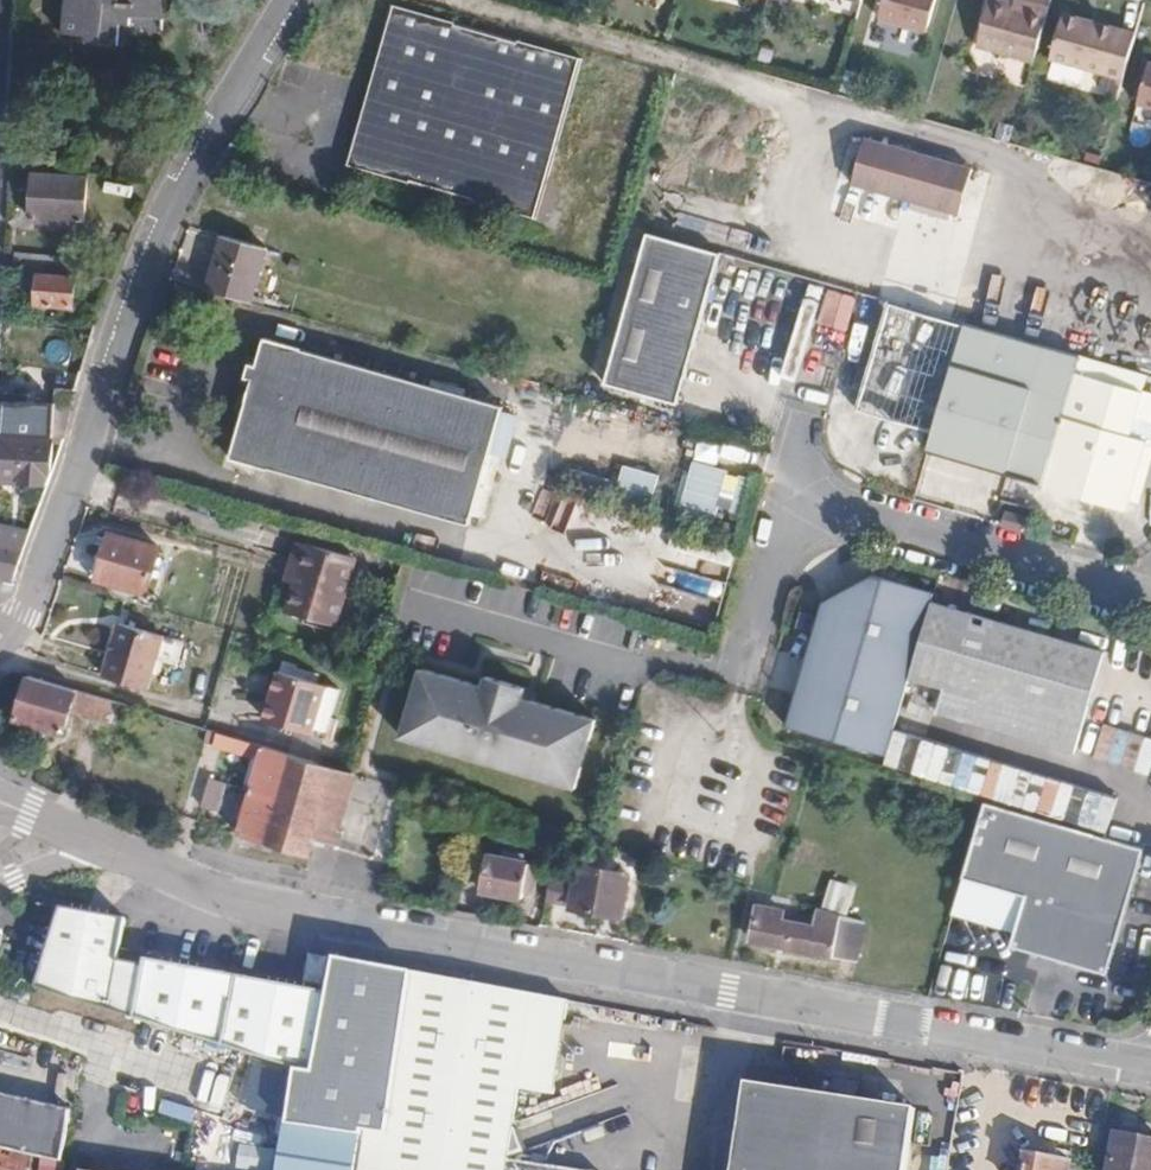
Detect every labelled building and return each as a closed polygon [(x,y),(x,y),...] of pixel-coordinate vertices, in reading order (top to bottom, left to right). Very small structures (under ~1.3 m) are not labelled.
[(43,35),(67,43),(66,45),(98,54),(104,32),(114,36),(117,24),(151,31),(146,0),(53,0),(43,35)] [(882,15),(928,29),(937,0),(886,0),(882,15)] [(1034,61),(1049,6),(1028,0),(1027,0),(1025,6),(1005,0),(987,0),(975,44),(1034,61)] [(396,8),(352,167),(541,221),(586,63),(396,8)] [(1065,8),(1063,17),(1096,25),(1098,17),(1065,8)] [(1051,55),(1124,75),(1137,27),(1098,17),(1096,25),(1063,17),(1051,55)] [(1138,102),(1150,105),(1150,61),(1138,102)] [(943,208),(955,163),(847,132),(835,178),(943,208)] [(84,176),(33,172),(30,219),(80,222),(84,176)] [(271,249),(227,237),(208,291),(252,303),(271,249)] [(664,239),(649,296),(715,315),(730,257),(664,239)] [(38,273),(35,304),(71,308),(74,276),(38,273)] [(846,332),(859,299),(830,288),(817,322),(846,332)] [(649,296),(639,335),(704,353),(715,315),(649,296)] [(1023,403),(1040,344),(964,323),(946,381),(1023,403)] [(468,519),(499,407),(500,401),(260,335),(252,365),(244,363),(240,377),(248,379),(228,452),(468,519)] [(704,353),(639,335),(634,352),(699,371),(704,353)] [(699,371),(634,352),(624,388),(690,406),(699,371)] [(1128,436),(1146,375),(1080,356),(1039,485),(1123,510),(1144,441),(1128,436)] [(1013,440),(1023,403),(946,381),(935,418),(1013,440)] [(70,403),(74,388),(52,388),(53,403),(70,403)] [(3,401),(2,433),(52,434),(64,437),(70,403),(53,403),(3,401)] [(512,411),(499,407),(487,449),(502,452),(512,411)] [(986,451),(1008,458),(1013,440),(935,418),(929,436),(986,451)] [(22,483),(48,483),(52,473),(52,434),(2,433),(2,463),(22,463),(22,483)] [(677,459),(681,442),(647,433),(643,449),(677,459)] [(679,513),(717,524),(723,500),(740,505),(747,478),(717,469),(724,443),(701,436),(679,513)] [(925,449),(982,465),(986,451),(929,436),(925,449)] [(1005,471),(1008,458),(986,451),(982,465),(1005,471)] [(656,502),(664,476),(624,465),(617,490),(656,502)] [(1003,515),(1020,520),(1022,514),(1005,509),(1003,515)] [(1004,527),(1017,531),(1020,520),(1003,515),(1000,524),(1004,527)] [(110,534),(98,576),(146,589),(158,546),(110,534)] [(16,581),(27,547),(0,541),(0,578),(16,581)] [(300,582),(311,546),(299,543),(289,578),(300,582)] [(356,558),(311,546),(300,582),(291,609),(336,624),(356,558)] [(902,681),(908,683),(931,606),(924,604),(927,596),(864,579),(808,604),(772,730),(880,761),(902,681)] [(931,606),(908,683),(986,707),(980,728),(1069,752),(1097,652),(931,606)] [(121,625),(106,676),(151,689),(160,660),(177,665),(183,643),(121,625)] [(411,718),(404,738),(580,790),(587,769),(579,768),(586,740),(594,742),(601,722),(525,699),(528,689),(492,678),(489,689),(426,670),(419,691),(427,694),(419,720),(411,718)] [(280,671),(266,721),(313,734),(315,727),(326,730),(339,687),(280,671)] [(28,677),(15,718),(52,729),(65,688),(28,677)] [(986,707),(970,702),(964,723),(980,728),(986,707)] [(1150,771),(1150,738),(1103,724),(1094,757),(1150,774),(1150,771)] [(912,773),(923,737),(896,729),(885,765),(912,773)] [(290,754),(238,739),(236,749),(260,756),(250,789),(277,796),(290,754)] [(923,741),(913,776),(1109,831),(1119,796),(923,741)] [(277,796),(263,842),(309,856),(316,837),(336,844),(358,774),(290,754),(277,796)] [(210,777),(200,806),(214,810),(223,781),(210,777)] [(250,789),(236,834),(263,842),(277,796),(250,789)] [(981,802),(960,876),(1024,894),(1010,944),(1106,973),(1142,850),(981,802)] [(487,853),(479,890),(520,898),(528,861),(487,853)] [(555,866),(545,901),(571,906),(571,909),(621,917),(628,877),(578,867),(578,871),(555,866)] [(30,990),(293,1072),(311,1077),(325,997),(232,980),(231,983),(214,980),(214,976),(132,961),(131,964),(105,959),(110,931),(110,918),(47,906),(30,990)] [(855,963),(863,924),(813,909),(810,926),(781,920),(782,913),(757,907),(750,940),(855,963)] [(325,997),(331,965),(332,959),(314,956),(307,993),(325,997)] [(279,1169),(294,1169),(300,1126),(360,1135),(360,1130),(389,1136),(420,981),(331,965),(325,997),(311,1077),(293,1072),(279,1169)] [(508,1169),(524,1089),(557,1096),(575,1010),(420,981),(389,1136),(360,1130),(360,1135),(300,1126),(294,1169),(511,1169),(508,1169)] [(635,1021),(634,1028),(643,1030),(645,1023),(635,1021)] [(882,1107),(715,1081),(702,1169),(873,1169),(882,1107)] [(59,1164),(70,1110),(0,1094),(0,1150),(59,1164)] [(1109,1169),(1150,1169),(1150,1140),(1117,1132),(1109,1169)] [(0,1150),(0,1169),(40,1169),(42,1160),(0,1150)] [(1028,1153),(1025,1169),(1069,1169),(1071,1162),(1028,1153)] [(64,1164),(59,1164),(42,1160),(40,1169),(63,1169),(64,1164)]
